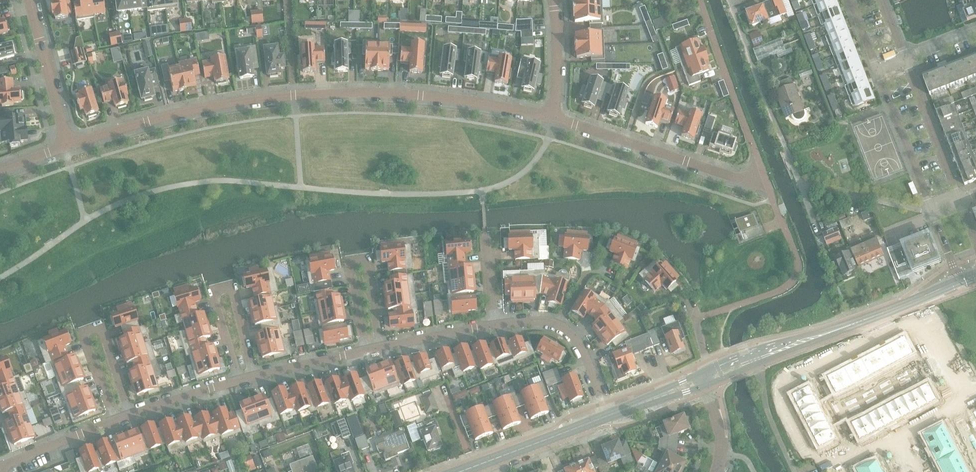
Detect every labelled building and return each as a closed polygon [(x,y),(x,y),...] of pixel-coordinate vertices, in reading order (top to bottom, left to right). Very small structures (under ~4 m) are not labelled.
[(52,15),(55,15),(56,20),(68,18),(67,15),(71,14),(69,0),(68,0),(65,1),(65,0),(52,0),(53,3),(50,4),(52,15)] [(80,3),(74,4),(76,21),(94,18),(91,0),(79,0),(80,3)] [(94,18),(95,18),(94,15),(105,13),(103,0),(91,0),(94,18)] [(118,12),(130,11),(128,0),(116,0),(118,12)] [(130,11),(141,9),(141,8),(147,8),(147,12),(148,12),(146,0),(128,0),(130,11)] [(148,12),(166,9),(165,0),(146,0),(148,12)] [(166,9),(178,8),(177,0),(165,0),(166,9)] [(602,0),(574,0),(574,4),(573,4),(573,11),(602,9),(602,0)] [(747,10),(748,14),(746,15),(750,25),(752,25),(753,26),(761,23),(762,26),(770,23),(768,20),(787,13),(782,0),(773,0),(764,3),(765,6),(756,9),(755,7),(747,10)] [(790,4),(789,0),(782,0),(787,13),(788,18),(795,16),(794,14),(790,4)] [(839,9),(835,0),(831,0),(814,6),(818,16),(839,9)] [(961,4),(961,5),(962,5),(965,11),(964,11),(968,22),(975,18),(975,1),(961,4)] [(603,24),(602,9),(573,11),(574,17),(575,17),(575,22),(589,22),(589,25),(603,24)] [(822,27),(826,25),(843,19),(839,9),(818,16),(822,27)] [(663,29),(660,19),(652,22),(656,31),(663,29)] [(826,25),(830,35),(847,29),(843,19),(826,25)] [(6,23),(5,21),(0,22),(0,35),(8,33),(8,31),(10,31),(7,22),(6,23)] [(653,43),(659,43),(651,21),(645,23),(653,43)] [(847,29),(830,35),(826,37),(830,47),(850,39),(847,29)] [(604,45),(603,30),(590,31),(590,34),(576,35),(576,40),(575,40),(575,47),(604,45)] [(120,32),(114,33),(117,45),(123,44),(120,32)] [(761,43),(757,34),(757,32),(749,34),(754,48),(762,45),(761,43)] [(117,45),(114,33),(109,34),(111,46),(117,45)] [(834,57),(854,49),(850,39),(830,47),(834,57)] [(675,49),(681,64),(705,55),(702,47),(700,47),(698,40),(675,49)] [(350,45),(347,45),(347,41),(335,41),(335,54),(333,54),(333,64),(335,64),(335,71),(348,71),(347,54),(350,54),(350,45)] [(147,42),(142,43),(144,51),(151,49),(150,43),(147,42)] [(325,62),(324,48),(314,48),(313,42),(301,43),(302,57),(300,57),(301,67),(303,67),(303,72),(315,72),(315,63),(325,62)] [(378,71),(379,45),(378,45),(378,42),(363,42),(362,55),(365,55),(365,70),(371,70),(371,71),(378,71)] [(424,68),(425,58),(423,58),(424,44),(412,43),(411,49),(401,49),(401,47),(399,46),(399,48),(398,54),(398,62),(400,62),(400,63),(410,63),(410,72),(422,73),(422,68),(424,68)] [(11,45),(4,46),(3,44),(0,45),(0,60),(14,57),(14,54),(16,54),(14,46),(12,47),(11,45)] [(389,70),(389,56),(392,56),(392,54),(398,54),(399,48),(392,47),(393,45),(379,45),(378,71),(383,71),(383,70),(389,70)] [(605,60),(604,45),(575,47),(575,53),(576,53),(577,58),(591,58),(591,61),(605,60)] [(257,65),(255,47),(248,48),(248,51),(237,53),(238,64),(237,66),(238,70),(239,71),(240,74),(239,74),(239,75),(240,75),(240,79),(253,77),(251,66),(257,65)] [(283,57),(278,58),(277,48),(265,49),(268,76),(270,75),(270,78),(278,77),(278,74),(280,74),(280,70),(280,69),(284,68),(283,57)] [(452,77),(455,60),(458,61),(459,52),(456,51),(456,50),(444,48),(442,59),(440,58),(439,67),(441,68),(440,75),(442,75),(442,77),(450,79),(450,76),(452,77)] [(82,49),(70,52),(72,59),(84,56),(82,49)] [(479,63),(481,50),(468,49),(468,53),(465,52),(464,62),(467,62),(465,78),(477,80),(478,73),(480,73),(481,64),(479,63)] [(838,67),(858,59),(854,49),(834,57),(838,67)] [(97,61),(95,53),(88,55),(89,63),(91,62),(97,61)] [(225,65),(224,54),(211,56),(212,62),(202,64),(205,78),(215,76),(216,83),(218,83),(218,85),(226,83),(226,81),(228,81),(225,65)] [(510,70),(511,59),(489,55),(486,73),(496,74),(495,83),(507,85),(508,79),(510,80),(512,70),(510,70)] [(708,64),(705,55),(681,64),(689,86),(701,82),(698,75),(709,71),(707,64),(708,64)] [(966,82),(975,78),(975,55),(959,62),(966,82)] [(86,62),(84,56),(72,59),(73,66),(86,62)] [(196,58),(189,60),(190,63),(179,65),(185,91),(191,89),(191,88),(196,87),(194,76),(200,74),(196,58)] [(538,75),(540,62),(522,58),(517,79),(524,80),(522,88),(524,89),(523,91),(531,93),(532,91),(534,91),(536,84),(540,85),(542,76),(538,75)] [(842,77),(862,69),(858,59),(838,67),(842,77)] [(941,69),(942,72),(949,89),(966,82),(959,62),(941,69)] [(179,65),(171,67),(169,68),(168,65),(161,66),(164,82),(170,81),(173,92),(179,91),(179,92),(185,91),(179,65)] [(158,84),(154,71),(148,72),(147,68),(135,71),(137,79),(136,79),(137,80),(138,85),(138,87),(139,91),(140,92),(142,100),(144,100),(145,102),(153,100),(152,98),(154,97),(151,86),(158,84)] [(845,87),(866,79),(862,69),(842,77),(845,87)] [(949,89),(942,72),(941,69),(923,76),(924,79),(930,96),(949,89)] [(604,99),(608,85),(602,83),(603,82),(591,78),(588,88),(583,87),(580,95),(585,97),(582,104),(584,105),(584,107),(591,109),(592,107),(594,108),(598,97),(604,99)] [(774,85),(777,92),(778,94),(781,104),(782,105),(784,105),(789,117),(792,116),(793,119),(794,121),(797,122),(799,122),(802,122),(804,120),(806,118),(807,116),(807,113),(806,111),(806,110),(804,111),(791,78),(774,85)] [(849,97),(870,89),(866,79),(845,87),(849,97)] [(22,92),(20,92),(20,90),(13,91),(12,81),(0,82),(0,105),(2,104),(2,107),(14,106),(13,103),(21,103),(21,101),(23,100),(22,92)] [(125,85),(122,85),(121,81),(109,84),(110,87),(100,90),(104,104),(114,101),(116,108),(118,107),(118,109),(126,107),(126,105),(128,104),(126,97),(128,96),(125,85)] [(98,113),(90,87),(78,91),(80,96),(76,98),(80,111),(84,110),(86,117),(88,116),(89,118),(97,115),(96,114),(98,113)] [(624,110),(627,101),(625,100),(628,91),(616,87),(616,88),(613,87),(610,96),(613,97),(608,112),(610,113),(609,115),(617,117),(617,115),(619,116),(622,109),(624,110)] [(870,89),(849,97),(853,108),(874,100),(870,89)] [(645,94),(642,103),(647,105),(650,95),(645,94)] [(670,123),(674,110),(664,106),(666,101),(655,97),(650,110),(648,109),(645,119),(647,119),(645,125),(657,129),(660,120),(670,123)] [(952,118),(958,115),(955,106),(948,108),(941,111),(937,113),(937,112),(937,113),(941,122),(944,121),(952,118)] [(698,126),(701,115),(690,111),(689,114),(679,111),(675,125),(684,128),(681,136),(693,140),(695,135),(697,136),(700,126),(698,126)] [(25,118),(12,119),(12,113),(0,114),(0,132),(26,130),(26,129),(25,118)] [(944,121),(941,122),(944,131),(962,124),(958,115),(952,118),(944,121)] [(708,116),(704,129),(711,131),(715,118),(708,116)] [(962,124),(944,131),(947,140),(951,139),(959,136),(965,133),(962,124)] [(26,130),(0,132),(0,144),(10,143),(10,147),(20,146),(19,142),(28,142),(26,130)] [(735,144),(735,142),(732,141),(730,140),(730,141),(729,140),(731,136),(720,132),(719,137),(713,135),(709,147),(724,152),(723,154),(729,156),(730,154),(731,154),(732,152),(734,153),(737,145),(735,144)] [(951,139),(947,140),(951,149),(955,148),(962,145),(969,142),(965,133),(959,136),(951,139)] [(955,148),(951,149),(954,158),(958,157),(966,154),(972,151),(969,142),(962,145),(955,148)] [(958,157),(954,158),(958,167),(961,166),(969,163),(975,160),(972,151),(966,154),(958,157)] [(958,167),(961,176),(965,175),(973,172),(975,170),(975,161),(975,160),(969,163),(961,166),(958,167)] [(973,172),(965,175),(961,176),(965,185),(968,184),(975,181),(975,170),(973,172)] [(865,221),(875,217),(872,210),(862,214),(865,221)] [(753,214),(740,220),(745,232),(758,227),(753,214)] [(850,218),(849,219),(840,222),(843,230),(853,226),(850,218)] [(838,229),(823,234),(827,246),(842,240),(838,229)] [(547,247),(546,231),(509,233),(510,237),(508,238),(508,240),(504,240),(504,249),(509,248),(509,250),(515,250),(516,260),(538,259),(538,260),(549,260),(549,247),(547,247)] [(587,251),(588,239),(587,238),(587,234),(567,232),(566,236),(565,236),(564,249),(565,249),(564,259),(580,260),(580,251),(587,251)] [(862,246),(869,262),(883,256),(874,234),(872,233),(870,234),(870,235),(862,239),(865,245),(862,246)] [(634,261),(639,249),(635,248),(636,243),(618,236),(616,241),(615,240),(614,242),(610,241),(607,249),(611,250),(610,252),(616,254),(612,263),(627,269),(630,260),(634,261)] [(887,250),(889,254),(899,280),(900,280),(899,276),(912,271),(911,267),(912,267),(913,266),(915,270),(938,261),(929,237),(905,247),(907,250),(906,251),(905,251),(903,247),(889,253),(888,249),(887,250)] [(850,248),(860,269),(859,267),(869,262),(862,246),(865,245),(862,239),(860,238),(858,239),(857,241),(849,244),(850,248)] [(470,253),(470,251),(471,251),(471,242),(469,242),(469,240),(443,243),(445,264),(465,263),(464,254),(470,253)] [(412,269),(409,246),(402,247),(401,242),(386,244),(387,249),(380,250),(381,252),(376,253),(377,261),(382,261),(382,263),(388,262),(389,272),(394,271),(394,275),(407,274),(406,269),(412,269)] [(860,269),(850,248),(847,249),(849,253),(836,258),(840,267),(844,276),(846,275),(848,277),(852,275),(852,273),(858,270),(860,269)] [(328,271),(334,270),(334,268),(335,268),(334,259),(332,260),(332,258),(330,258),(329,253),(309,257),(310,262),(306,263),(312,291),(331,287),(328,271)] [(554,269),(555,262),(546,260),(545,267),(554,269)] [(671,277),(675,274),(665,262),(662,266),(657,260),(640,275),(655,292),(662,286),(666,290),(668,289),(671,292),(677,287),(674,283),(676,282),(671,277)] [(474,280),(473,273),(472,273),(471,268),(465,269),(465,263),(445,264),(443,265),(445,283),(474,280)] [(541,294),(543,282),(544,274),(544,272),(544,264),(527,265),(528,273),(521,273),(523,302),(530,302),(529,300),(535,300),(535,294),(539,294),(541,294)] [(277,291),(272,270),(244,276),(244,278),(242,278),(244,287),(246,287),(247,289),(253,287),(255,296),(270,293),(277,291)] [(560,306),(568,282),(567,281),(568,277),(568,275),(568,273),(566,272),(565,271),(562,270),(560,271),(559,272),(558,274),(556,278),(544,274),(543,282),(541,294),(550,297),(548,302),(550,303),(549,307),(557,310),(558,306),(560,306)] [(523,302),(521,273),(511,274),(511,280),(505,280),(505,295),(511,295),(511,301),(516,301),(516,303),(523,302)] [(414,293),(412,276),(390,279),(391,285),(385,285),(386,291),(384,291),(385,297),(414,293)] [(474,293),(473,287),(475,287),(474,280),(445,283),(448,283),(449,295),(452,295),(453,300),(468,298),(468,293),(474,293)] [(200,301),(199,299),(201,298),(198,290),(197,291),(196,289),(190,291),(188,286),(174,290),(175,295),(174,295),(178,307),(179,307),(181,315),(184,315),(196,311),(194,303),(200,301)] [(594,318),(607,303),(608,302),(608,301),(610,298),(602,293),(599,298),(586,289),(572,311),(583,318),(586,313),(594,318)] [(343,309),(342,302),(340,302),(339,297),(333,298),(332,292),(317,295),(318,301),(315,302),(317,314),(343,309)] [(273,309),(270,293),(255,296),(256,301),(250,302),(251,308),(249,308),(251,314),(274,309),(273,309)] [(416,312),(414,293),(385,297),(386,305),(388,305),(388,310),(394,309),(395,314),(414,312),(415,313),(416,312)] [(475,311),(474,298),(468,298),(453,300),(449,300),(450,313),(453,313),(453,315),(462,314),(462,312),(475,311)] [(622,320),(621,318),(608,302),(607,303),(594,318),(598,323),(593,327),(596,331),(595,332),(599,337),(622,320)] [(139,329),(136,321),(137,320),(133,308),(132,309),(131,304),(117,308),(118,313),(112,315),(112,317),(111,318),(113,326),(115,325),(116,327),(121,325),(124,334),(139,330),(139,329)] [(646,309),(642,304),(637,309),(641,313),(646,309)] [(277,326),(280,325),(276,308),(273,309),(274,309),(251,314),(252,321),(254,320),(255,325),(261,324),(262,329),(277,325),(277,326)] [(344,321),(343,316),(345,316),(343,309),(317,314),(320,326),(323,325),(324,331),(339,328),(338,323),(344,321)] [(209,325),(207,319),(205,320),(204,315),(198,316),(196,311),(184,315),(181,315),(176,317),(177,323),(183,322),(186,332),(209,325)] [(416,324),(415,313),(414,312),(395,314),(389,315),(391,328),(404,326),(404,328),(413,327),(413,325),(416,324)] [(169,326),(167,320),(161,322),(160,322),(162,328),(169,326)] [(628,337),(617,323),(622,320),(599,337),(603,342),(604,341),(607,346),(612,342),(616,346),(628,337)] [(683,339),(677,322),(662,328),(672,354),(673,353),(675,355),(678,353),(679,351),(684,349),(681,340),(683,339)] [(204,339),(210,337),(209,332),(211,332),(209,325),(186,332),(180,333),(185,349),(206,344),(204,339)] [(281,341),(277,326),(277,325),(262,329),(263,334),(257,335),(259,340),(257,341),(258,347),(281,342),(281,341)] [(351,336),(350,328),(345,328),(345,326),(339,328),(324,331),(320,331),(322,344),(325,343),(325,345),(334,343),(334,342),(347,339),(347,337),(351,336)] [(144,345),(141,335),(147,334),(145,327),(139,329),(139,330),(124,334),(126,339),(120,341),(121,346),(120,346),(122,353),(144,346),(144,345)] [(307,344),(314,343),(311,330),(305,332),(307,344)] [(660,345),(654,330),(648,332),(653,347),(660,345)] [(70,344),(69,342),(71,342),(68,334),(66,334),(65,332),(38,343),(46,363),(68,355),(64,346),(70,344)] [(303,345),(301,332),(294,334),(297,347),(303,345)] [(648,334),(640,337),(644,345),(645,350),(653,347),(648,334)] [(516,361),(533,354),(529,343),(524,345),(521,338),(509,343),(510,346),(516,361)] [(900,341),(896,343),(906,362),(915,357),(905,338),(900,341)] [(564,351),(552,344),(552,343),(545,339),(537,351),(557,362),(558,361),(560,361),(564,354),(563,353),(564,351)] [(290,355),(287,340),(281,341),(281,342),(258,347),(260,353),(262,353),(263,358),(275,355),(275,358),(290,355)] [(516,361),(510,346),(505,348),(503,341),(491,346),(492,349),(498,364),(499,367),(516,361)] [(134,366),(155,360),(150,343),(144,345),(144,346),(122,353),(124,359),(125,358),(127,363),(133,362),(134,366)] [(891,345),(888,347),(898,366),(906,362),(896,343),(891,345)] [(218,358),(216,351),(215,352),(213,347),(207,348),(206,344),(185,349),(187,356),(190,355),(193,365),(218,358)] [(481,370),(498,364),(492,349),(487,351),(485,344),(473,349),(474,352),(479,366),(481,370)] [(463,373),(479,366),(474,352),(469,354),(467,347),(455,351),(456,355),(462,373),(463,373)] [(884,349),(879,352),(889,371),(898,366),(888,347),(884,349)] [(636,370),(627,348),(613,354),(614,357),(609,359),(618,380),(626,377),(625,375),(636,370)] [(462,373),(456,355),(451,357),(448,350),(436,354),(443,372),(453,369),(456,378),(464,375),(463,373),(462,373)] [(874,354),(871,356),(879,373),(887,369),(888,371),(889,371),(879,352),(874,354)] [(81,368),(79,362),(77,362),(75,357),(69,360),(68,355),(46,363),(43,365),(49,380),(56,377),(81,368)] [(439,374),(436,365),(434,360),(428,362),(425,355),(420,357),(420,356),(414,358),(415,360),(413,360),(415,363),(417,369),(420,378),(421,381),(439,374)] [(867,358),(862,360),(872,379),(871,377),(879,373),(871,356),(867,358)] [(220,369),(218,364),(220,364),(218,358),(193,365),(197,379),(209,376),(208,373),(220,369)] [(10,371),(11,371),(6,359),(0,361),(0,384),(18,377),(13,379),(10,371)] [(420,378),(417,369),(415,363),(410,365),(408,359),(396,364),(397,367),(402,381),(404,385),(416,380),(415,380),(420,378)] [(36,360),(30,362),(30,364),(32,368),(38,366),(36,360)] [(154,378),(160,376),(155,360),(134,366),(136,371),(130,373),(132,378),(130,378),(132,385),(154,378)] [(857,363),(854,365),(863,384),(872,379),(862,360),(857,363)] [(402,381),(397,367),(392,369),(390,363),(385,365),(384,363),(377,365),(387,390),(398,386),(397,383),(402,381)] [(33,372),(32,368),(30,364),(23,367),(26,374),(33,372)] [(40,370),(39,365),(38,366),(32,368),(33,372),(35,375),(39,374),(40,370)] [(174,371),(172,365),(166,367),(168,373),(174,371)] [(387,390),(377,365),(371,368),(371,370),(366,371),(369,377),(363,379),(366,386),(369,393),(374,392),(375,394),(387,390)] [(850,367),(845,369),(854,386),(862,382),(863,384),(854,365),(850,367)] [(80,386),(78,382),(84,380),(82,375),(83,374),(81,368),(56,377),(62,393),(80,386)] [(840,372),(837,374),(845,391),(849,389),(854,386),(845,369),(840,372)] [(558,376),(556,370),(543,375),(546,380),(558,376)] [(833,376),(828,378),(836,395),(845,391),(837,374),(833,376)] [(369,393),(366,386),(363,379),(358,381),(356,375),(344,380),(345,383),(348,390),(350,397),(352,401),(364,396),(364,395),(369,393)] [(548,387),(560,382),(558,376),(546,380),(548,387)] [(582,398),(578,385),(579,384),(576,376),(562,381),(570,402),(572,402),(573,403),(581,400),(580,399),(582,398)] [(18,377),(0,384),(0,389),(0,390),(0,402),(24,393),(18,377)] [(159,392),(154,378),(132,385),(134,391),(136,390),(137,395),(149,392),(150,395),(159,392)] [(350,397),(348,390),(345,383),(340,385),(338,379),(326,383),(327,387),(330,393),(333,401),(334,404),(346,400),(346,399),(350,397)] [(333,401),(330,393),(327,387),(322,388),(320,382),(315,384),(314,383),(309,385),(309,386),(308,387),(309,390),(316,408),(317,407),(328,403),(328,402),(333,401)] [(543,399),(548,397),(543,382),(529,387),(540,417),(548,413),(543,399)] [(490,389),(488,384),(481,386),(483,392),(490,389)] [(929,384),(920,389),(929,406),(933,404),(938,401),(929,384)] [(93,399),(91,393),(89,394),(87,389),(81,391),(80,386),(62,393),(68,409),(93,399)] [(316,408),(309,390),(305,392),(302,386),(290,390),(291,394),(294,399),(297,408),(298,411),(309,407),(311,412),(318,410),(317,407),(316,408)] [(458,387),(450,390),(452,395),(458,393),(460,392),(458,387)] [(529,387),(528,387),(530,391),(516,395),(515,392),(520,407),(525,405),(531,420),(540,417),(529,387)] [(812,387),(793,396),(795,402),(797,405),(816,396),(812,387)] [(297,408),(294,399),(291,394),(287,396),(284,389),(272,394),(280,415),(292,411),(292,410),(297,408)] [(920,389),(912,393),(920,410),(924,408),(929,406),(920,389)] [(469,396),(466,390),(460,392),(458,393),(459,397),(463,399),(469,396)] [(515,409),(520,407),(515,392),(501,397),(512,427),(520,424),(515,409)] [(24,393),(0,402),(0,409),(1,409),(3,414),(8,412),(10,416),(30,409),(24,393)] [(433,393),(421,398),(426,413),(438,409),(433,393)] [(902,395),(902,396),(912,415),(917,412),(920,410),(912,393),(903,397),(902,395)] [(278,420),(271,400),(265,402),(263,396),(258,398),(258,397),(251,399),(261,427),(278,420)] [(816,396),(797,405),(799,409),(802,414),(821,404),(820,404),(818,405),(814,397),(816,396)] [(902,396),(893,400),(903,419),(907,417),(912,415),(902,396)] [(501,397),(502,401),(488,406),(492,417),(498,415),(503,430),(512,427),(501,397)] [(84,415),(96,411),(94,406),(95,405),(93,399),(68,409),(74,423),(85,418),(84,415)] [(261,427),(251,399),(244,402),(245,403),(240,405),(242,411),(237,413),(244,433),(251,430),(250,428),(260,424),(261,427)] [(893,400),(885,404),(895,424),(900,421),(903,419),(893,400)] [(821,404),(802,414),(804,419),(806,422),(825,413),(821,404)] [(885,407),(877,411),(886,428),(890,426),(895,424),(885,404),(884,404),(885,407)] [(45,411),(43,405),(36,407),(38,413),(45,411)] [(487,419),(492,417),(488,406),(474,411),(484,437),(492,434),(487,419)] [(30,427),(25,411),(30,409),(10,416),(12,421),(6,423),(8,428),(6,429),(9,435),(30,427)] [(222,439),(240,432),(233,414),(228,416),(225,410),(220,412),(220,411),(214,413),(215,414),(213,415),(215,418),(221,436),(222,439)] [(474,411),(460,416),(464,428),(470,426),(475,441),(484,437),(474,411)] [(877,411),(869,415),(878,432),(883,430),(886,428),(877,411)] [(61,421),(58,412),(52,414),(55,423),(61,421)] [(825,413),(806,422),(808,426),(810,431),(829,421),(825,413)] [(221,436),(215,418),(210,420),(208,414),(196,418),(197,422),(204,440),(205,442),(217,438),(221,436)] [(687,430),(686,426),(688,425),(684,415),(674,419),(675,421),(659,427),(664,438),(659,440),(659,445),(672,446),(673,435),(687,430)] [(860,417),(859,417),(869,437),(873,435),(878,432),(869,415),(861,419),(860,417)] [(355,416),(347,419),(354,438),(362,435),(355,416)] [(204,440),(197,422),(192,424),(190,417),(178,422),(179,425),(183,435),(187,446),(204,440)] [(859,417),(850,422),(855,430),(860,441),(865,439),(869,437),(859,417)] [(351,436),(344,419),(336,422),(342,436),(343,439),(351,436)] [(403,426),(400,419),(392,422),(395,429),(403,426)] [(437,437),(438,434),(437,431),(435,430),(434,429),(438,428),(435,420),(423,424),(424,428),(417,430),(415,424),(407,428),(412,443),(421,440),(421,441),(424,440),(428,451),(433,449),(434,451),(440,448),(439,447),(441,446),(437,437)] [(187,446),(183,435),(179,425),(174,427),(172,421),(167,423),(166,421),(160,423),(161,425),(160,426),(161,429),(167,444),(170,452),(187,446)] [(829,421),(810,431),(813,436),(815,440),(834,430),(829,421)] [(342,436),(336,422),(331,424),(336,438),(342,436)] [(167,444),(161,429),(156,431),(154,424),(142,428),(144,435),(147,441),(150,450),(162,445),(167,444)] [(948,424),(924,436),(927,441),(925,442),(928,448),(929,448),(930,447),(931,449),(955,437),(948,424)] [(35,438),(30,427),(9,435),(11,441),(13,440),(14,445),(35,438)] [(834,430),(815,440),(817,443),(820,449),(839,439),(838,438),(834,430)] [(150,450),(147,441),(144,435),(139,437),(137,431),(132,433),(132,431),(125,434),(134,456),(150,450)] [(410,450),(403,432),(377,441),(376,443),(377,446),(376,446),(379,454),(382,453),(383,455),(384,455),(386,460),(394,457),(394,456),(410,450)] [(134,456),(125,434),(118,436),(119,438),(114,440),(116,446),(111,448),(114,454),(117,462),(120,470),(136,463),(134,456)] [(286,440),(284,434),(276,437),(278,443),(286,440)] [(369,448),(365,436),(355,440),(359,451),(369,448)] [(931,452),(931,453),(934,459),(936,458),(938,462),(937,462),(938,463),(961,450),(955,437),(931,449),(933,452),(931,452)] [(117,462),(114,454),(111,448),(109,441),(108,441),(107,439),(101,442),(102,443),(97,445),(99,452),(94,454),(97,460),(100,468),(117,462)] [(630,454),(626,443),(626,441),(618,444),(618,443),(612,445),(611,443),(605,445),(604,447),(603,448),(608,463),(621,458),(623,465),(633,462),(630,454)] [(258,449),(255,443),(250,446),(252,452),(258,449)] [(684,463),(671,456),(672,446),(659,445),(658,450),(663,453),(658,463),(675,471),(682,471),(684,468),(682,467),(684,463)] [(97,460),(94,454),(92,447),(80,451),(82,458),(77,461),(81,471),(90,471),(100,468),(97,460)] [(265,459),(273,456),(271,450),(263,453),(265,459)] [(938,463),(940,467),(939,468),(941,471),(951,471),(966,464),(960,452),(962,451),(961,450),(938,463)] [(351,466),(354,465),(349,453),(333,459),(336,465),(334,466),(336,471),(338,471),(353,471),(351,466)] [(254,466),(251,456),(245,458),(249,468),(254,466)] [(313,457),(290,466),(292,471),(318,471),(313,457)] [(593,470),(599,468),(595,458),(589,461),(588,459),(583,462),(581,460),(577,462),(577,464),(576,465),(579,471),(594,471),(593,470)] [(231,461),(226,463),(227,467),(229,471),(234,471),(235,471),(231,461)] [(658,463),(653,461),(648,471),(647,471),(675,471),(658,463)] [(855,471),(882,471),(883,471),(884,471),(881,465),(879,466),(876,461),(855,471)] [(69,469),(67,463),(60,466),(63,471),(69,469)] [(576,465),(575,465),(574,464),(570,466),(570,467),(559,471),(579,471),(576,465)]
